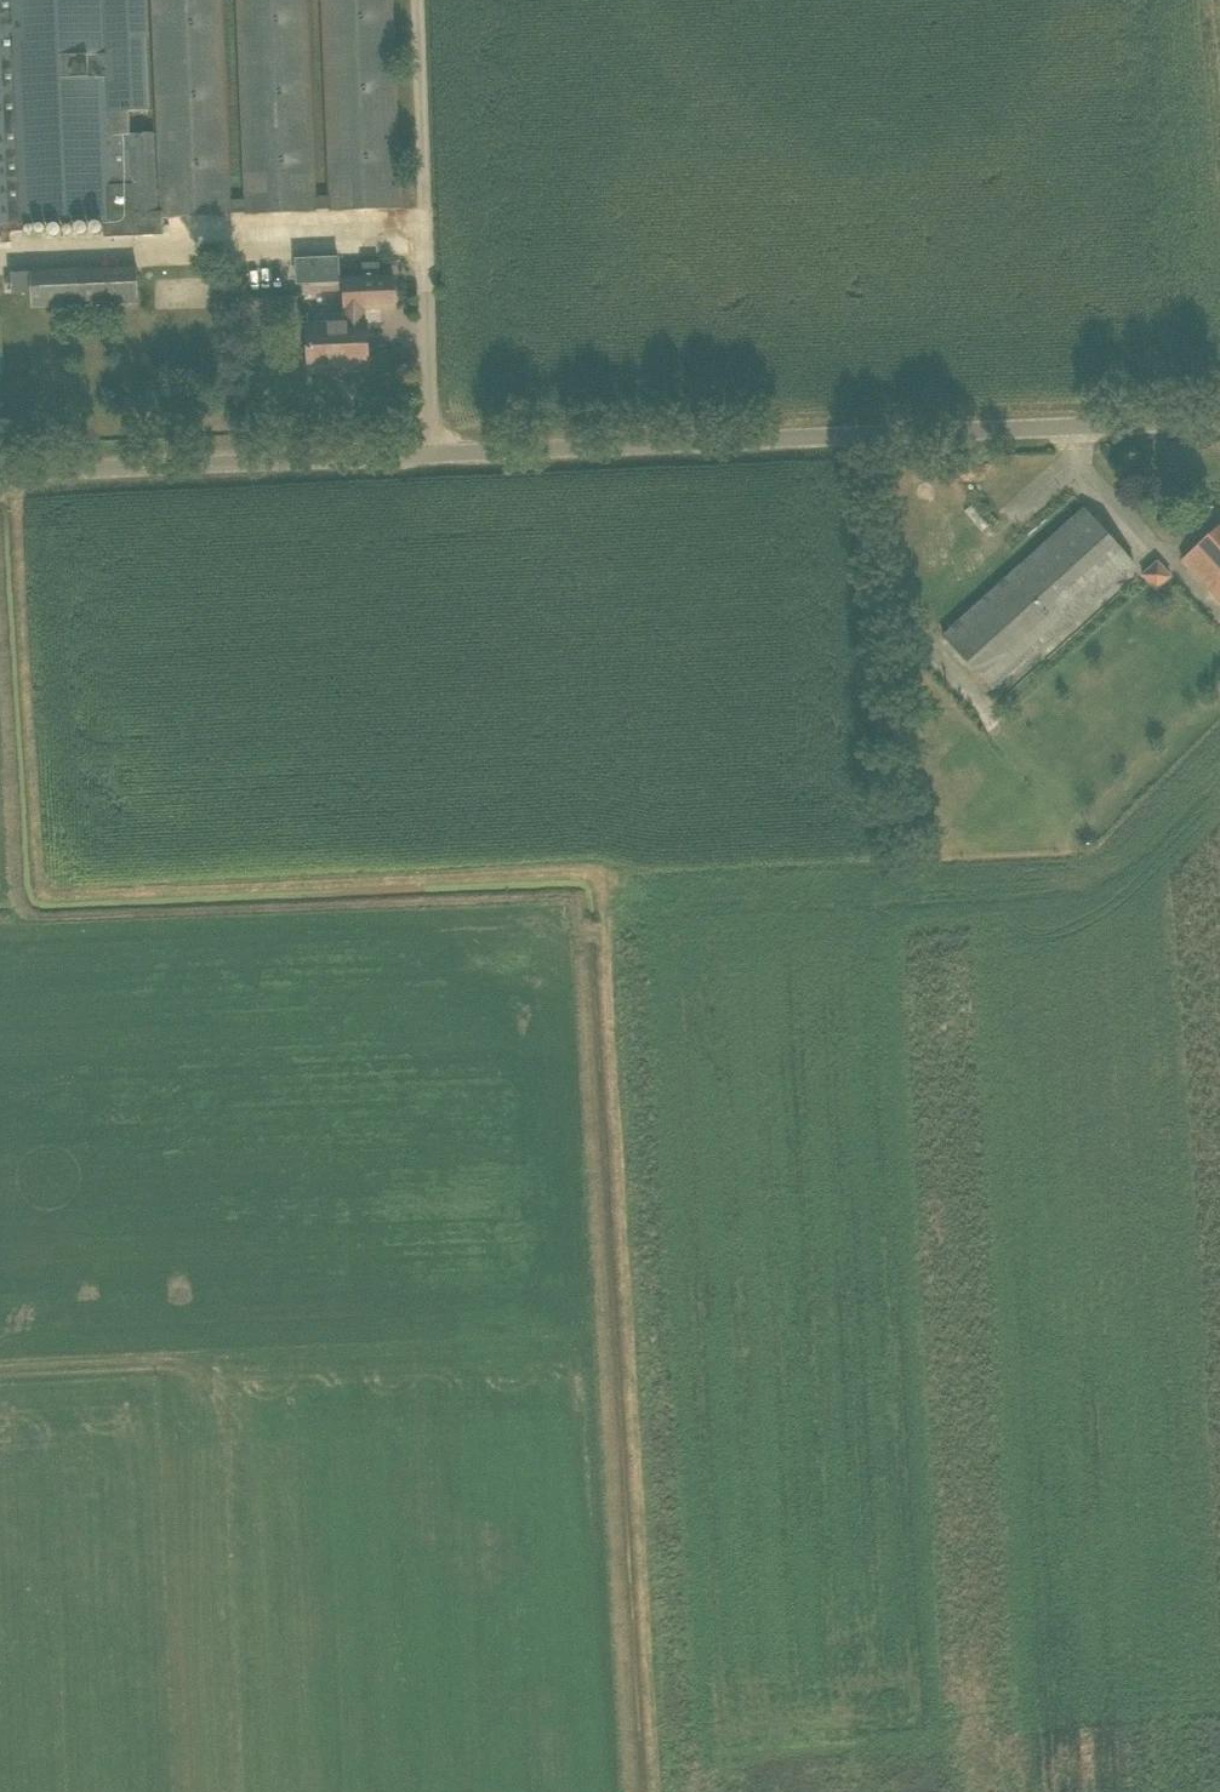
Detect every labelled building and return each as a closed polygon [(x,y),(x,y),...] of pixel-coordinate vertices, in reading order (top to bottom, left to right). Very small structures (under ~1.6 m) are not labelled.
[(146,0),(0,0),(0,233),(25,231),(24,224),(112,220),(112,228),(164,225),(164,219),(160,134),(131,135),(130,113),(149,112),(146,38),(148,38),(146,0)] [(247,213),(247,215),(316,213),(315,210),(401,207),(393,0),(323,0),(331,194),(315,195),(307,0),(238,0),(246,197),(230,198),(222,0),(154,0),(160,134),(164,219),(231,216),(231,214),(247,213)] [(145,267),(10,273),(13,352),(149,346),(145,267)] [(369,369),(367,329),(367,309),(396,308),(395,278),(345,280),(347,326),(329,327),(329,333),(309,334),(310,371),(369,369)] [(1086,508),(1068,525),(942,636),(991,690),(1134,561),(1086,508)] [(1196,547),(1219,574),(1219,526),(1196,547)]
